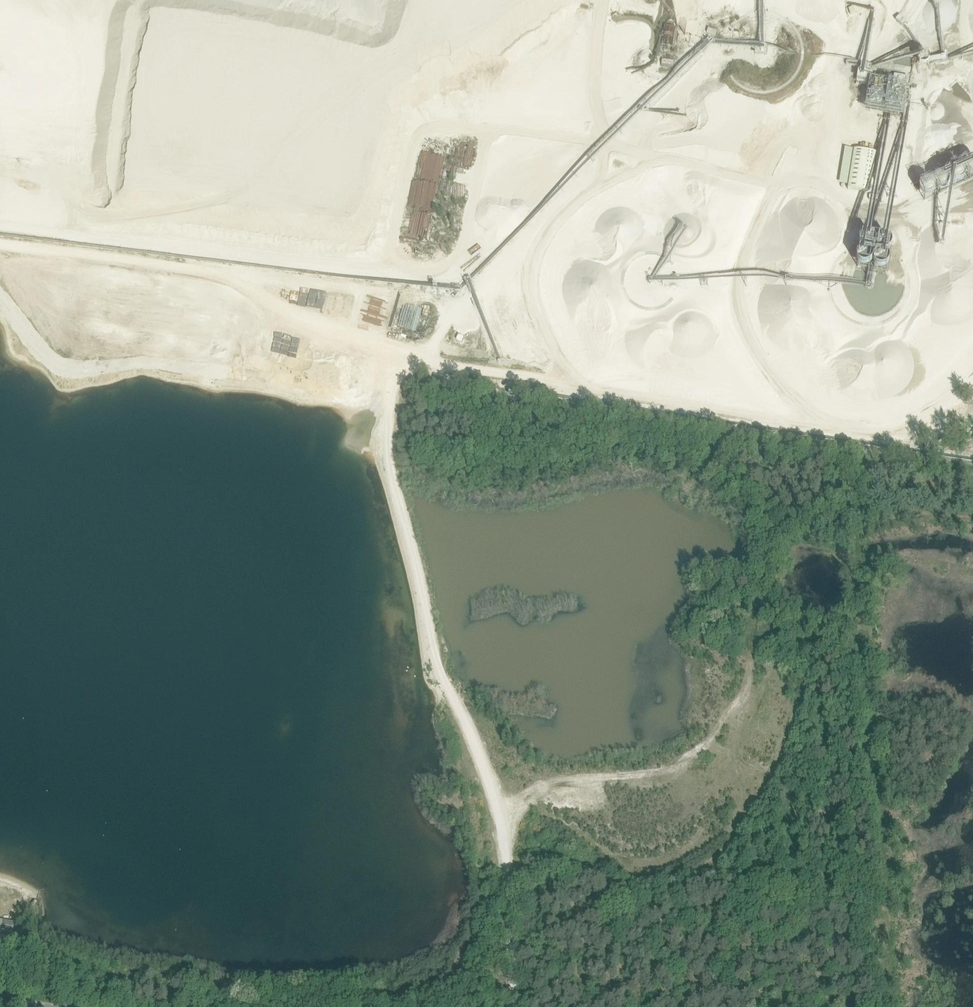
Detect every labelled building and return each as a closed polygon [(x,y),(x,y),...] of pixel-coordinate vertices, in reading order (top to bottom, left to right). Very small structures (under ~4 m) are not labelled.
[(676,45),(676,26),(666,26),(665,45),(676,45)] [(893,81),(907,84),(908,77),(895,75),(893,81)] [(467,140),(465,162),(472,163),(474,141),(467,140)] [(848,189),(870,192),(876,153),(855,149),(848,189)] [(412,179),(408,202),(414,203),(413,207),(435,210),(444,154),(422,151),(417,179),(412,179)] [(103,232),(109,218),(77,204),(71,218),(103,232)] [(67,220),(68,212),(54,210),(53,217),(67,220)] [(425,216),(423,236),(430,236),(432,217),(425,216)] [(865,267),(900,271),(902,256),(886,254),(887,247),(878,246),(879,240),(869,239),(865,267)] [(2,920),(0,932),(0,935),(11,937),(14,922),(2,920)]
